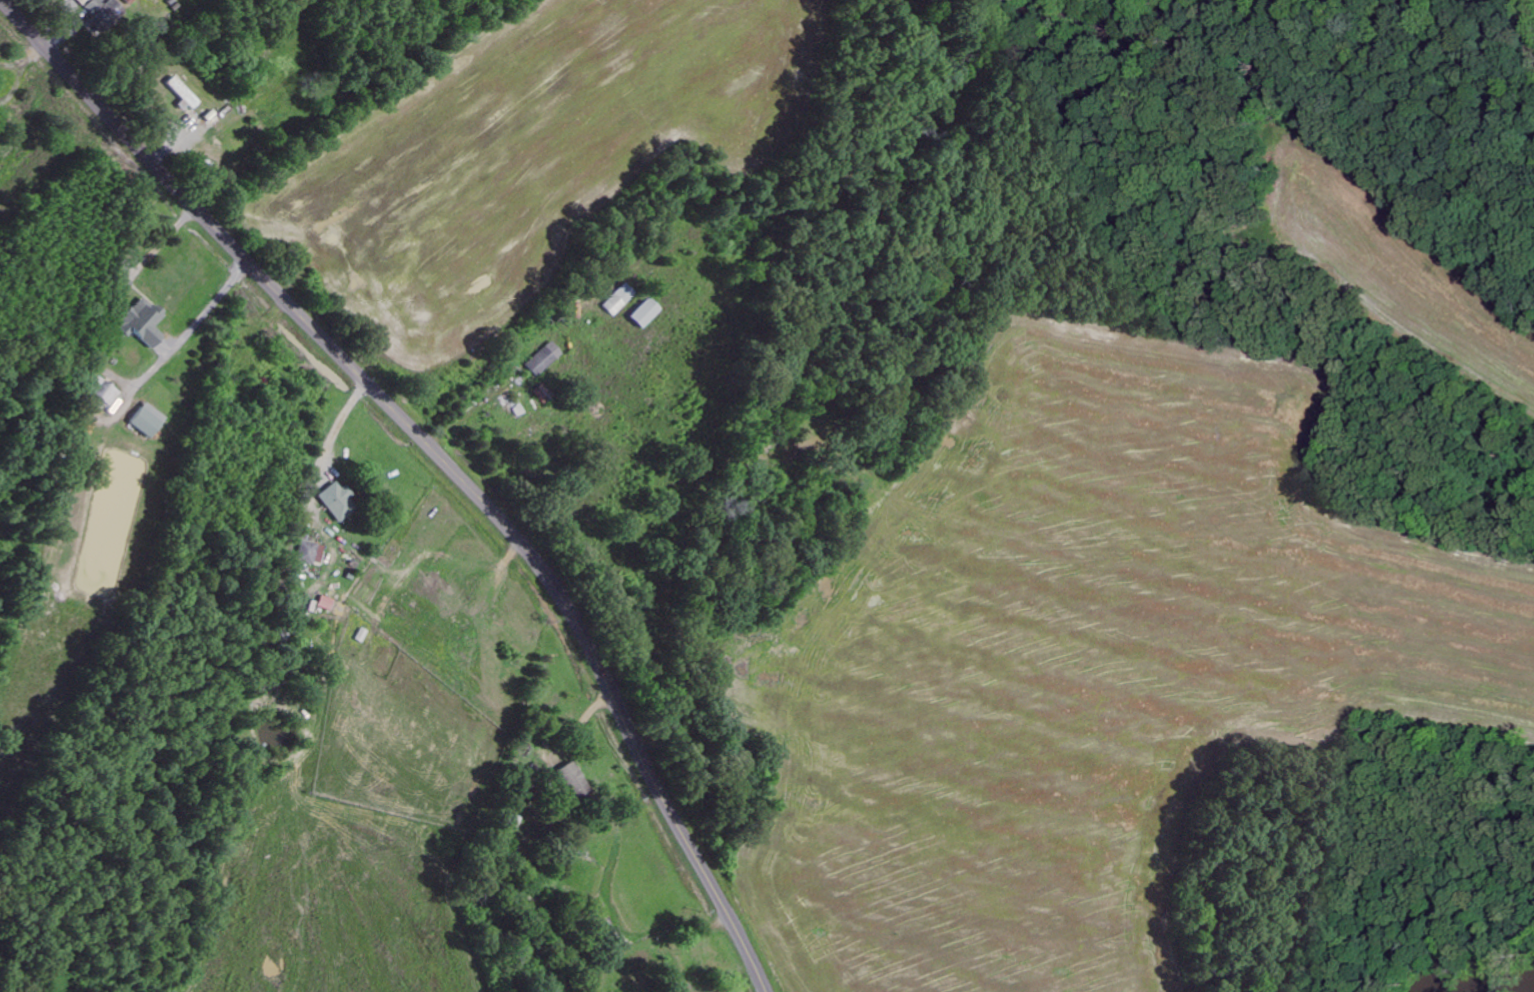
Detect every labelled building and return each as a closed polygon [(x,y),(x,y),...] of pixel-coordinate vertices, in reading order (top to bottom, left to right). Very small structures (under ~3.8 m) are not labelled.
[(166,82),(190,109),(198,103),(173,75),(166,82)] [(600,305),(611,316),(633,292),(622,282),(600,305)] [(162,334),(153,326),(163,314),(141,295),(114,324),(127,336),(131,331),(150,348),(162,334)] [(626,316),(639,328),(658,308),(645,296),(626,316)] [(523,364),(535,377),(561,352),(549,340),(523,364)] [(120,392),(99,375),(88,388),(110,405),(120,392)] [(129,422),(149,437),(165,417),(145,401),(129,422)] [(340,487),(334,480),(316,495),(338,522),(356,507),(349,498),(353,495),(344,484),(340,487)] [(319,565),(324,545),(300,539),(295,560),(319,565)] [(317,605),(330,610),(334,599),(321,595),(317,605)] [(558,768),(573,800),(590,793),(575,760),(558,768)]
